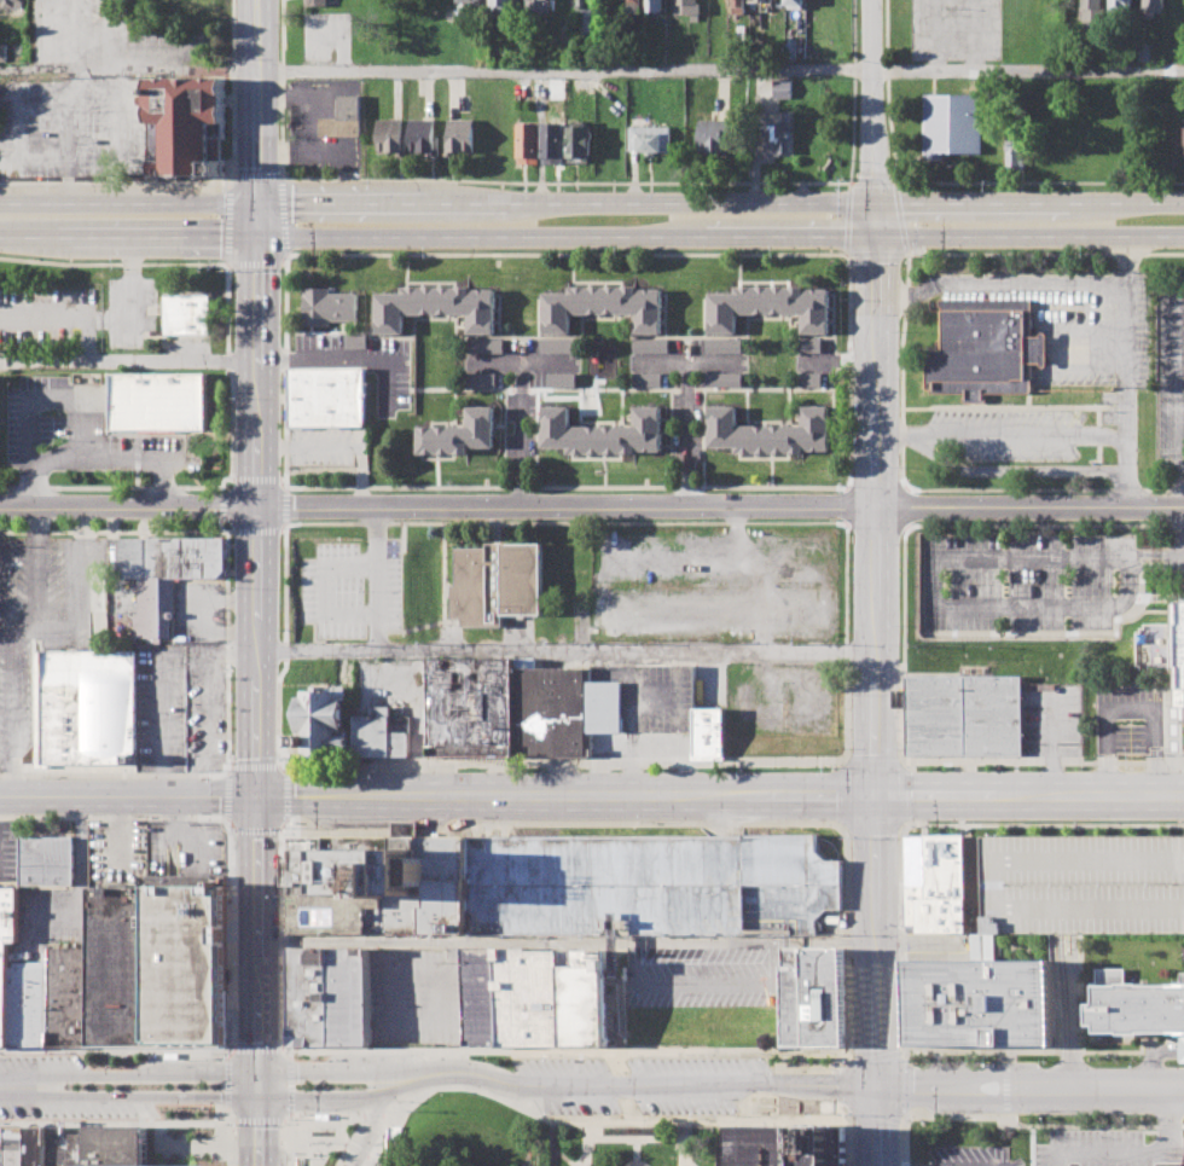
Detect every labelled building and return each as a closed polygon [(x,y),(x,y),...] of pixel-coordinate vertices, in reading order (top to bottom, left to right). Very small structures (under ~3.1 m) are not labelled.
[(27,8),(0,8),(0,0),(26,0),(27,8)] [(460,18),(460,0),(481,0),(481,10),(474,10),(474,18),(460,18)] [(493,10),(493,0),(516,0),(516,5),(507,5),(507,10),(493,10)] [(530,14),(530,0),(552,0),(552,14),(530,14)] [(578,35),(577,0),(599,0),(599,7),(594,7),(594,35),(578,35)] [(628,12),(628,0),(642,0),(642,12),(628,12)] [(645,11),(645,0),(663,0),(663,10),(645,11)] [(674,12),(674,0),(696,0),(696,1),(700,1),(701,13),(696,13),(696,21),(689,21),(689,11),(674,12)] [(731,16),(730,0),(745,0),(745,16),(731,16)] [(785,10),(785,0),(803,0),(803,10),(785,10)] [(1076,2),(1076,0),(1105,0),(1105,16),(1086,17),(1085,2),(1076,2)] [(1113,12),(1112,0),(1134,0),(1134,11),(1113,12)] [(1145,18),(1145,0),(1166,0),(1166,12),(1157,12),(1157,18),(1145,18)] [(604,6),(619,6),(619,31),(604,31),(604,6)] [(783,39),(796,39),(796,58),(783,58),(783,39)] [(147,77),(224,77),(225,138),(219,138),(220,158),(224,158),(224,175),(149,175),(147,77)] [(771,97),(790,98),(790,80),(772,79),(771,97)] [(922,95),(983,94),(985,151),(944,152),(944,161),(922,161),(922,95)] [(337,95),(361,95),(361,135),(319,135),(319,117),(337,117),(337,95)] [(761,116),(782,115),(782,111),(791,111),(793,153),(767,155),(766,135),(762,135),(761,116)] [(410,118),(434,118),(435,152),(410,152),(410,118)] [(447,118),(472,118),(474,152),(448,153),(447,118)] [(698,120),(731,118),(732,150),(729,150),(729,155),(718,155),(718,150),(698,151),(698,120)] [(377,120),(404,120),(404,152),(377,152),(377,120)] [(518,122),(539,121),(540,163),(520,163),(518,122)] [(542,121),(565,121),(565,164),(542,164),(542,121)] [(569,126),(591,124),(591,162),(569,162),(569,126)] [(629,126),(672,126),(672,151),(629,151),(629,126)] [(1005,127),(1028,127),(1028,169),(1005,169),(1005,127)] [(376,333),(376,292),(400,292),(400,286),(470,285),(470,290),(494,289),(495,333),(466,335),(466,315),(402,317),(404,333),(376,333)] [(544,332),(544,292),(568,292),(568,285),(638,285),(638,289),(663,288),(664,332),(635,332),(635,313),(570,314),(570,332),(544,332)] [(710,332),(710,292),(735,292),(735,286),(805,285),(805,289),(829,289),(830,332),(802,332),(801,314),(739,314),(739,332),(710,332)] [(303,325),(303,286),(330,286),(330,292),(356,292),(356,320),(330,320),(330,325),(303,325)] [(164,296),(210,296),(210,336),(164,336),(164,296)] [(927,391),(927,349),(945,349),(945,301),(1033,300),(1033,335),(1047,335),(1047,364),(1033,364),(1033,391),(985,391),(985,401),(965,401),(965,391),(927,391)] [(346,333),(366,333),(366,340),(366,349),(346,349),(346,333)] [(466,338),(503,338),(503,353),(466,353),(466,338)] [(540,338),(575,338),(575,353),(540,353),(540,338)] [(633,338),(669,338),(669,352),(633,352),(633,338)] [(707,338),(743,338),(743,353),(707,354),(707,338)] [(800,338),(823,338),(823,352),(800,352),(800,338)] [(289,367),(296,367),(365,367),(365,425),(289,425),(289,367)] [(466,371),(497,372),(497,387),(466,387),(466,371)] [(546,372),(578,372),(578,387),(546,387),(546,372)] [(633,372),(663,372),(663,387),(633,387),(633,372)] [(707,372),(743,372),(743,387),(707,388),(707,372)] [(801,372),(823,372),(823,385),(801,385),(801,372)] [(109,373),(207,375),(207,430),(109,429),(109,373)] [(417,425),(466,424),(466,406),(494,406),(495,446),(470,447),(470,453),(417,453),(417,425)] [(542,446),(542,406),(571,406),(573,425),(634,424),(634,406),(662,406),(663,451),(568,452),(568,446),(542,446)] [(709,446),(709,406),(738,406),(738,424),(802,424),(802,406),(830,406),(830,449),(735,451),(735,446),(709,446)] [(120,538),(225,538),(225,578),(174,578),(174,617),(169,617),(169,638),(161,638),(161,643),(147,643),(147,637),(133,637),(133,613),(139,613),(139,576),(120,576),(120,538)] [(455,547),(487,547),(487,540),(544,540),(544,614),(501,614),(501,628),(458,628),(458,620),(448,620),(448,584),(455,584),(455,547)] [(37,650),(132,649),(132,762),(39,764),(37,650)] [(426,657),(513,657),(515,755),(428,756),(426,657)] [(521,754),(521,671),(593,669),(594,680),(623,680),(623,731),(590,732),(590,753),(521,754)] [(909,677),(965,677),(965,755),(907,755),(909,677)] [(965,677),(1025,677),(1025,755),(965,755),(965,677)] [(302,759),(302,746),(291,747),(291,733),(296,733),(296,691),(310,691),(310,685),(347,685),(347,701),(342,701),(342,733),(348,733),(348,758),(302,759)] [(354,715),(371,715),(370,706),(389,704),(389,715),(408,715),(408,756),(354,756),(354,715)] [(695,708),(725,707),(726,753),(696,754),(695,708)] [(17,835),(71,835),(71,883),(17,883),(17,835)] [(986,835),(986,888),(1010,888),(1010,899),(1021,899),(1021,901),(1034,901),(1034,903),(1043,903),(1043,911),(1063,911),(1063,932),(1183,932),(1183,836),(986,835)] [(290,935),(289,837),(466,836),(466,934),(290,935)] [(818,836),(818,851),(828,862),(842,860),(845,933),(466,934),(466,836),(818,836)] [(909,836),(969,836),(968,933),(909,933),(909,836)] [(133,887),(225,886),(226,1046),(134,1046),(133,887)] [(2,1046),(0,1046),(0,887),(12,887),(13,944),(2,944),(2,964),(2,1046)] [(133,887),(81,887),(81,947),(81,1046),(134,1046),(133,887)] [(43,947),(81,947),(81,1046),(43,1046),(43,964),(43,947)] [(290,1046),(290,947),(329,949),(329,1046),(290,1046)] [(468,947),(500,947),(500,1045),(468,1045),(468,947)] [(500,947),(562,947),(563,965),(563,1045),(500,1045),(500,947)] [(805,947),(805,1045),(785,1045),(785,947),(805,947)] [(805,947),(843,947),(843,1045),(805,1045),(805,947)] [(329,949),(368,949),(370,1045),(329,1046),(329,949)] [(911,959),(911,1045),(1055,1045),(1055,959),(911,959)] [(2,964),(43,964),(43,1046),(2,1046),(2,964)] [(563,965),(606,965),(606,1044),(563,1045),(563,965)] [(1099,1004),(1092,1004),(1092,1023),(1099,1023),(1099,1032),(1179,1031),(1179,1061),(1183,1061),(1183,986),(1099,986),(1099,1004)] [(725,1165),(844,1165),(845,1126),(725,1125),(725,1165)] [(388,1160),(387,1127),(399,1126),(399,1133),(396,1133),(389,1160),(388,1160)] [(0,1127),(0,1165),(21,1165),(21,1127),(0,1127)] [(21,1127),(21,1165),(44,1165),(43,1127),(21,1127)] [(43,1127),(44,1165),(76,1165),(76,1127),(43,1127)] [(135,1129),(76,1127),(76,1165),(135,1165),(135,1129)]
